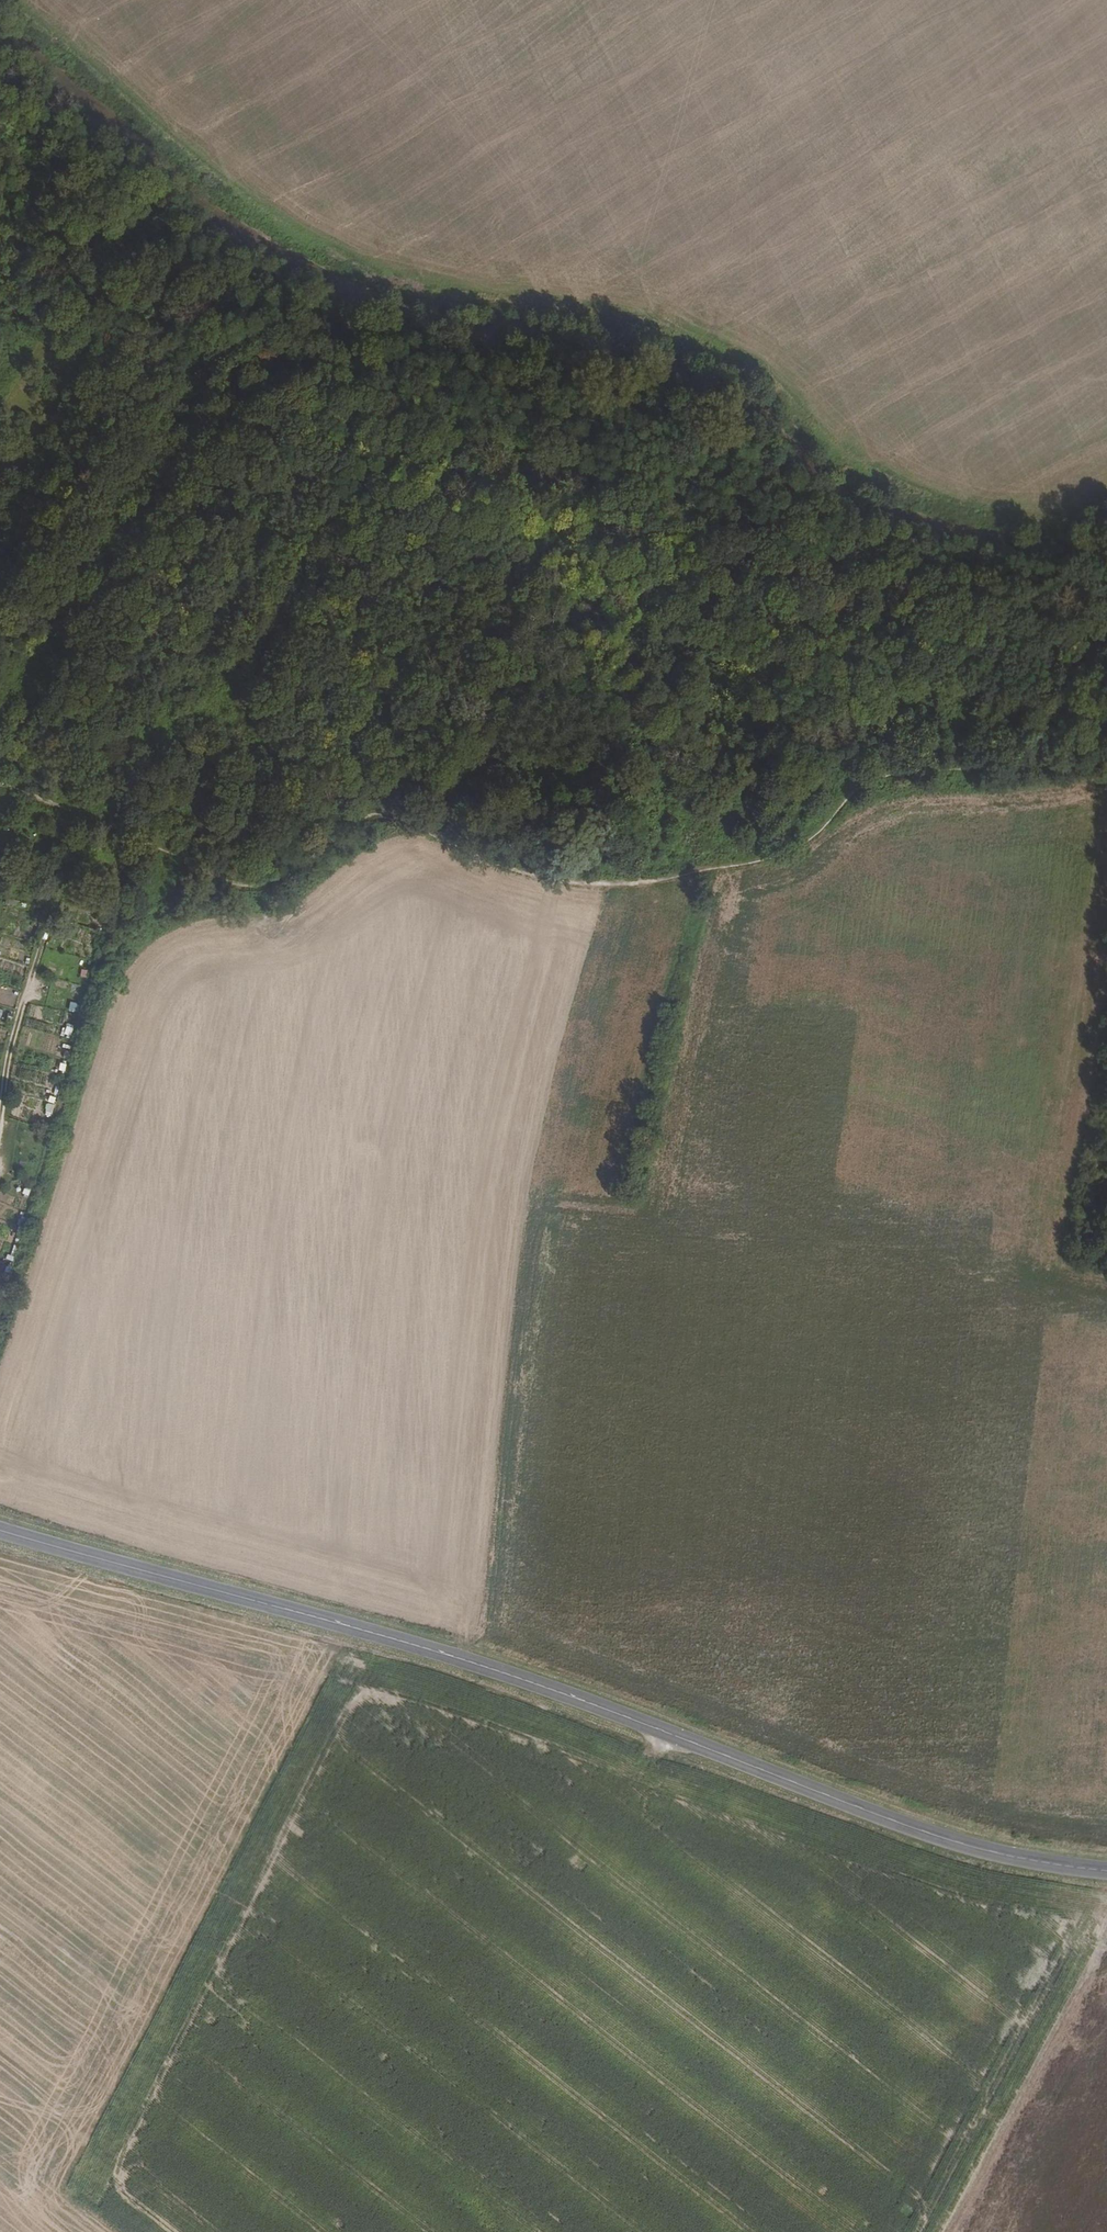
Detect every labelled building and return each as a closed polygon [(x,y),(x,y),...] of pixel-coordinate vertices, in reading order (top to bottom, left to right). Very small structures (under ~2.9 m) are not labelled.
[(486,736),(494,729),(487,722),(480,729),(482,732),(478,736),(480,738),(484,735),(486,736)] [(72,1036),(75,1027),(64,1024),(61,1033),(72,1036)] [(52,1115),(54,1103),(46,1102),(44,1115),(52,1115)]
